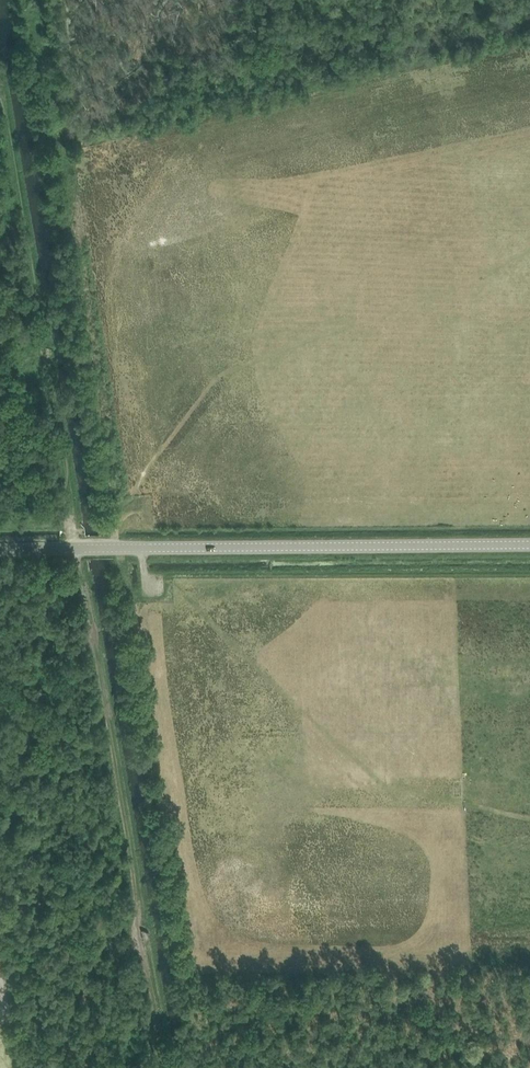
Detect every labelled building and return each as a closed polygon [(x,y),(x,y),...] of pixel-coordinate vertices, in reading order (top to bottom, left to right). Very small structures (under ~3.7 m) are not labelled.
[(46,345),(44,346),(46,357),(48,357),(53,352),(52,347),(46,345)] [(144,928),(142,928),(144,940),(146,939),(150,935),(149,930),(144,928)]
